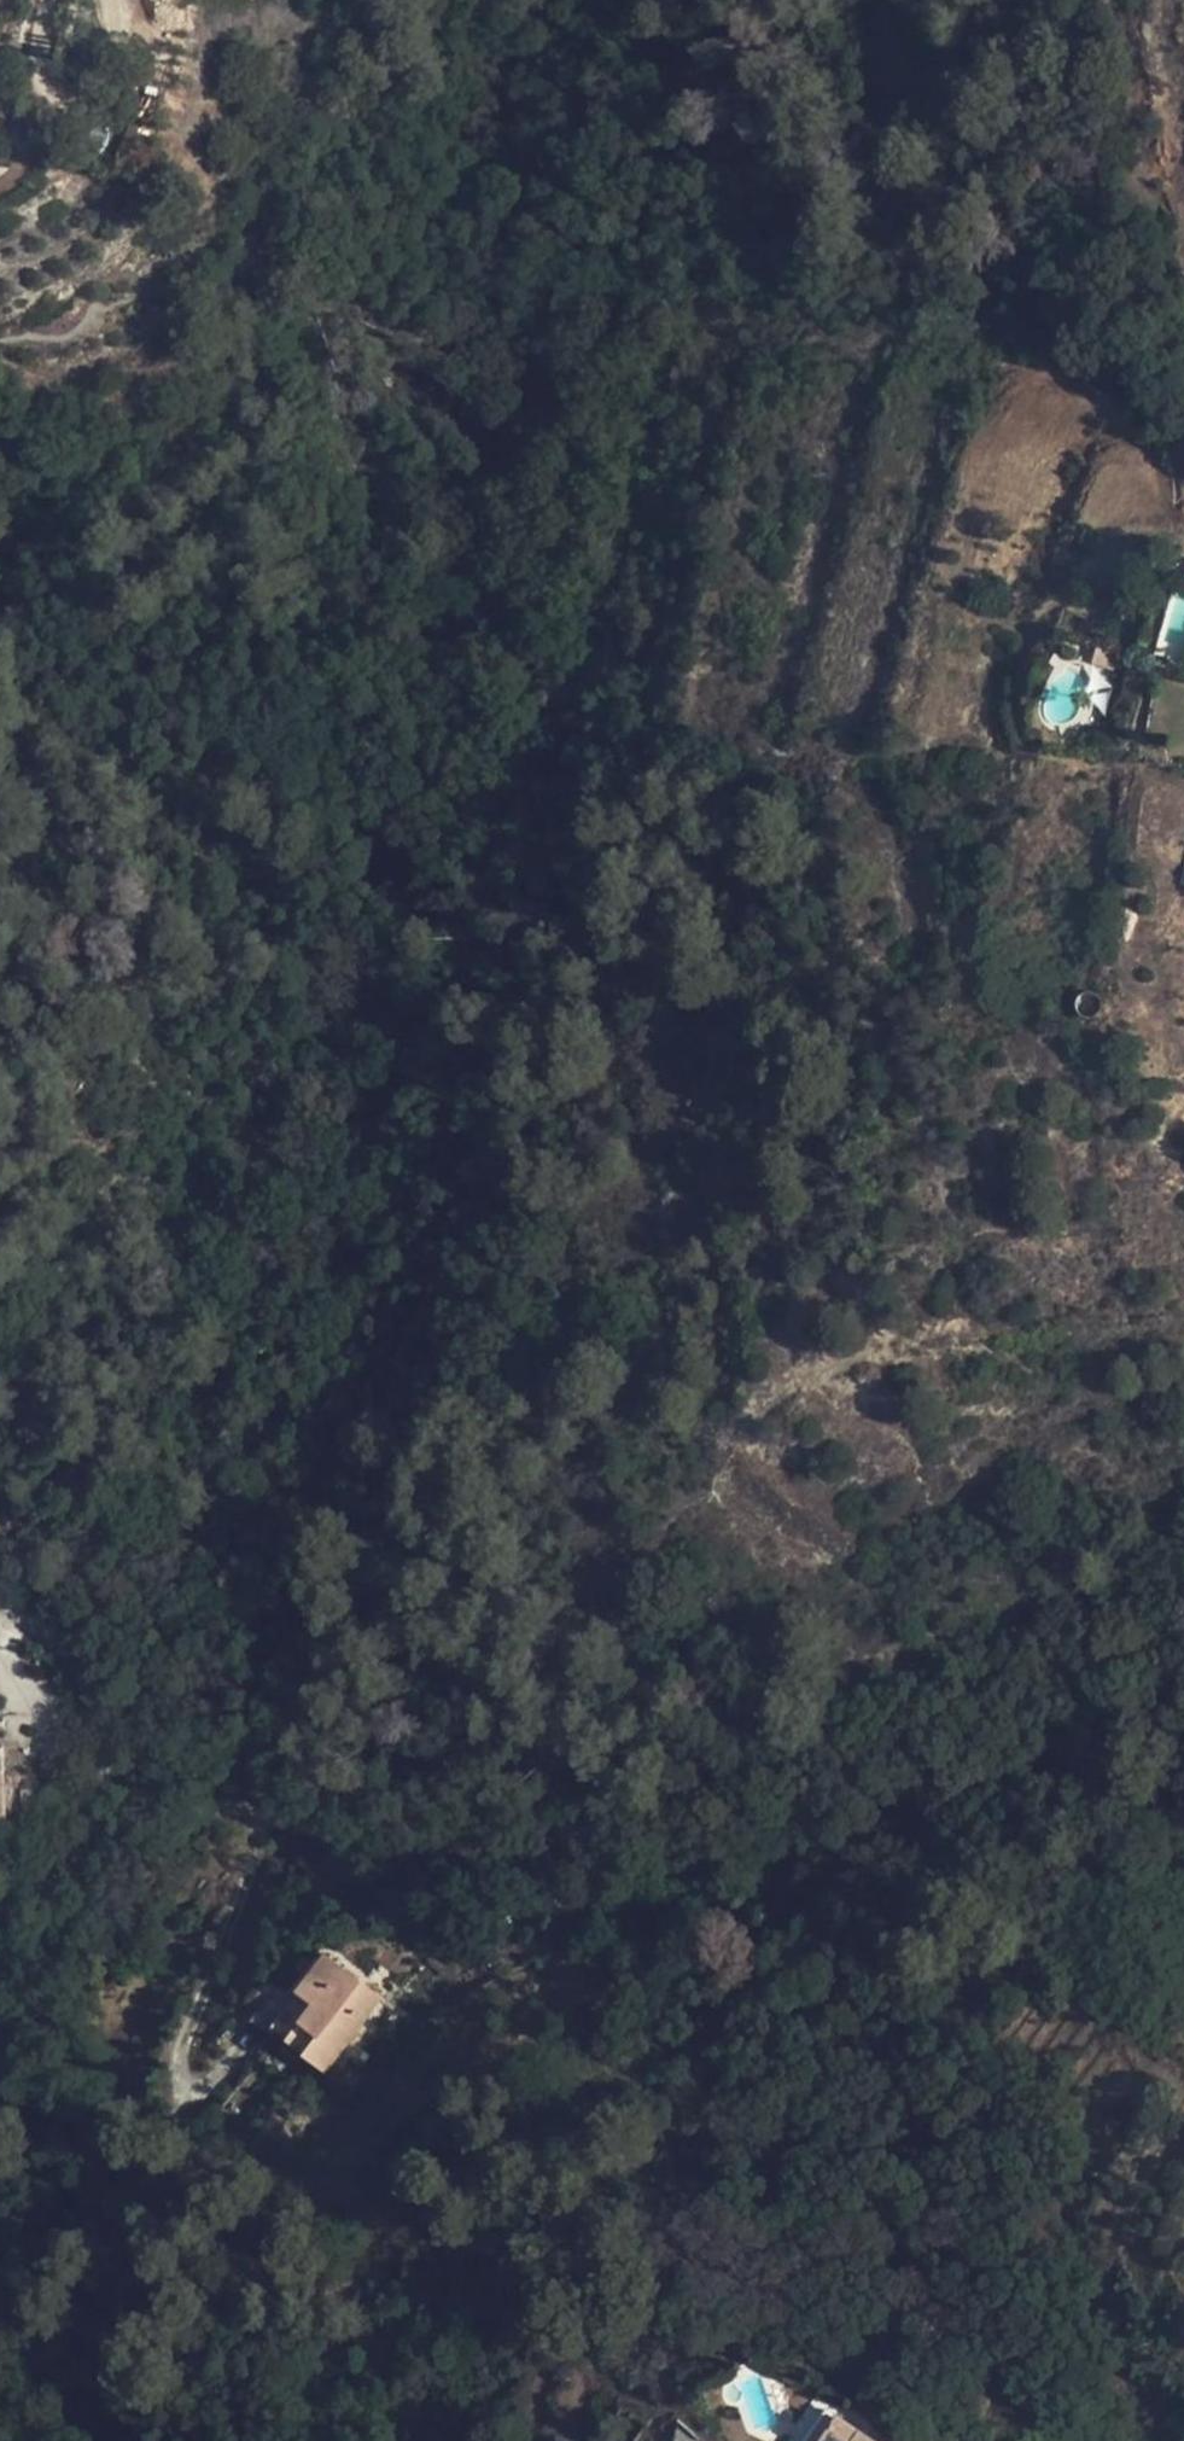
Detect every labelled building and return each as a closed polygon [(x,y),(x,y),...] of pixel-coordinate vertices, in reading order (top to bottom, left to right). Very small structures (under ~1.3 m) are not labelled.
[(383,1996),(326,1953),(298,1990),(313,2003),(285,2039),(325,2070),(383,1996)] [(313,2003),(298,1990),(269,2027),(285,2039),(313,2003)] [(835,2415),(820,2438),(825,2440),(874,2440),(835,2415)]
